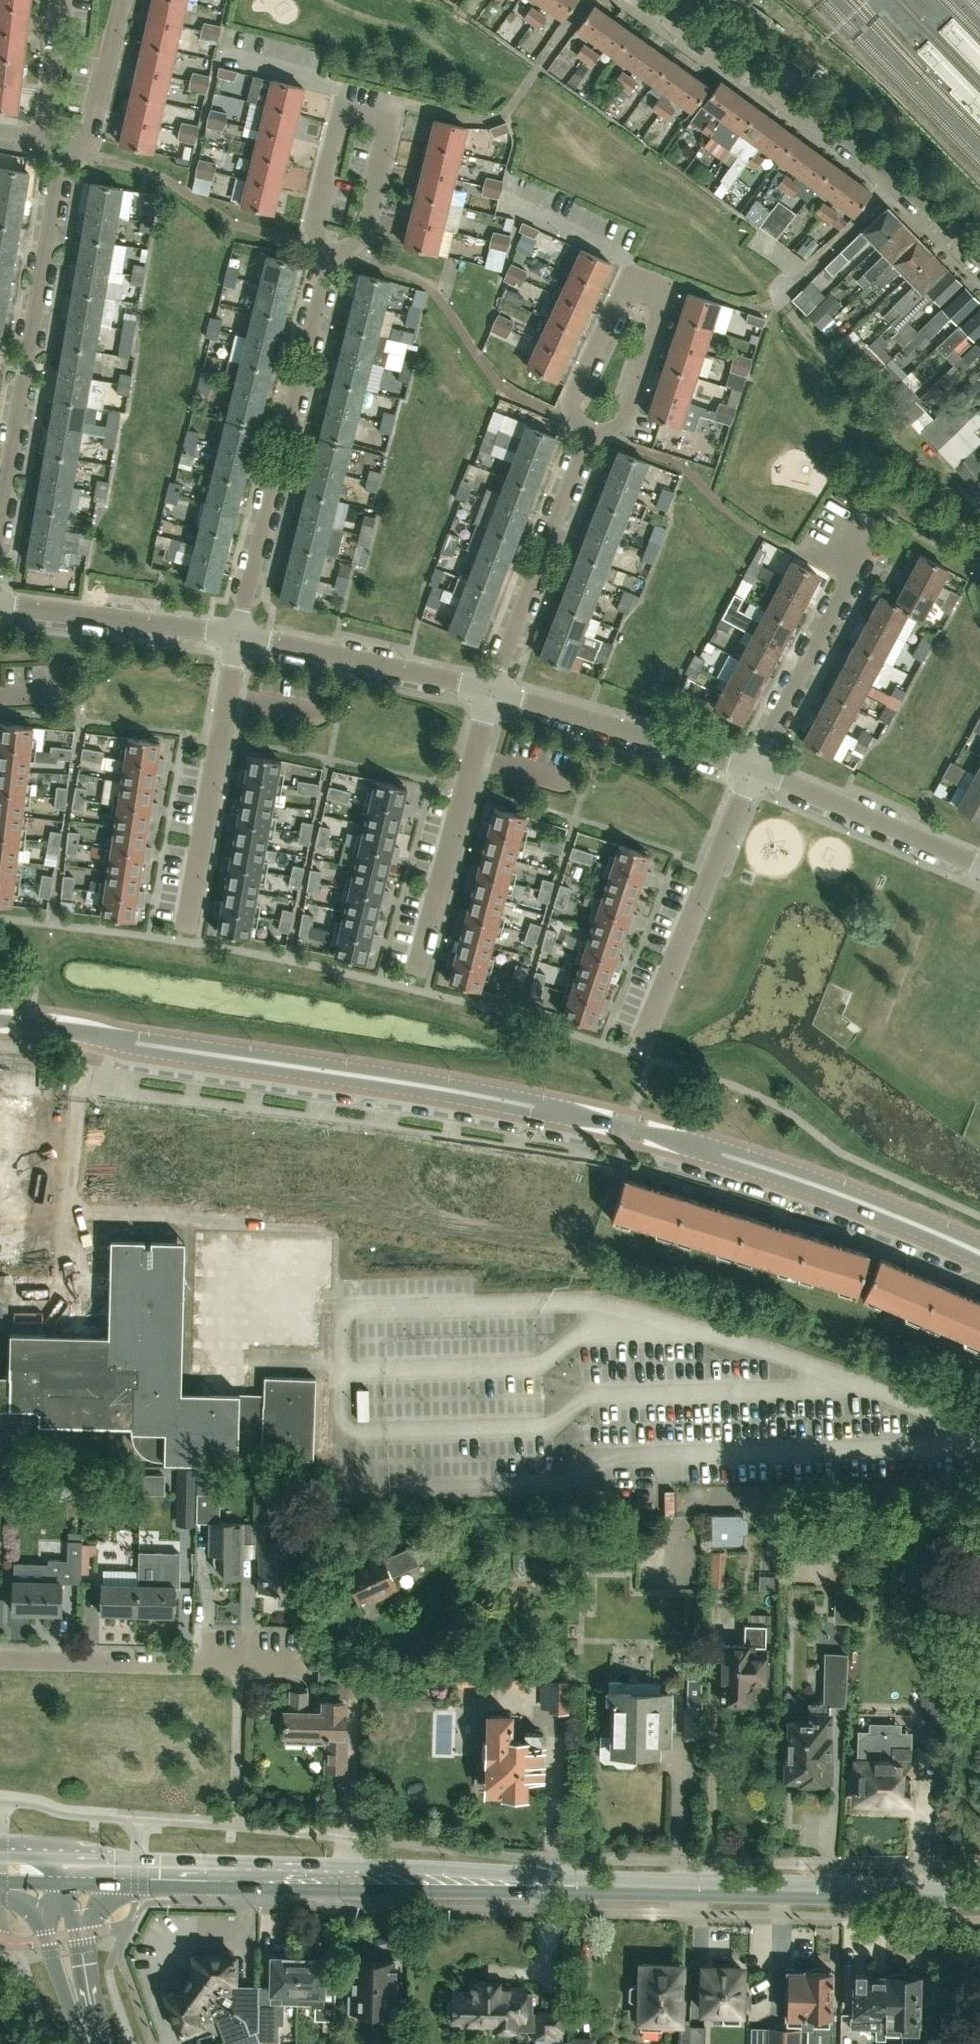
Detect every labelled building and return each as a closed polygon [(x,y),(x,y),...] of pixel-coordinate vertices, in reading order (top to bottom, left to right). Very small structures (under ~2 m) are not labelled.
[(27,10),(28,0),(0,0),(0,7),(27,10)] [(180,0),(153,0),(148,19),(180,26),(185,1),(180,0)] [(563,19),(577,0),(548,0),(544,6),(563,19)] [(747,0),(715,0),(762,33),(772,18),(747,0)] [(613,19),(593,5),(577,29),(596,42),(613,19)] [(24,36),(27,10),(0,7),(0,33),(24,36)] [(523,19),(539,30),(547,17),(531,7),(523,19)] [(180,26),(148,19),(143,44),(174,51),(180,26)] [(632,33),(613,19),(596,42),(615,56),(632,33)] [(204,23),(202,31),(219,35),(221,27),(204,23)] [(216,45),(219,35),(202,31),(200,41),(216,45)] [(21,61),(24,36),(0,33),(0,59),(21,61)] [(632,33),(615,56),(635,69),(651,46),(632,33)] [(174,51),(143,44),(137,70),(169,76),(174,51)] [(583,61),(591,50),(584,45),(575,56),(583,61)] [(670,60),(651,46),(635,69),(654,83),(670,60)] [(599,56),(591,50),(583,61),(592,66),(599,56)] [(18,87),(21,61),(0,59),(0,85),(18,87)] [(660,99),(667,104),(673,97),(689,73),(670,60),(654,83),(666,91),(660,99)] [(217,77),(218,77),(234,81),(237,72),(219,67),(217,77)] [(169,76),(137,70),(132,95),(163,101),(169,76)] [(621,88),(629,77),(622,72),(614,83),(621,88)] [(193,73),(191,81),(207,85),(209,76),(193,73)] [(709,87),(689,73),(673,97),(692,110),(709,87)] [(629,77),(621,88),(629,94),(637,82),(629,77)] [(205,95),(207,85),(191,81),(188,91),(205,95)] [(272,81),(266,106),(297,114),(303,89),(272,81)] [(702,105),(722,119),(739,95),(720,81),(702,105)] [(0,85),(0,111),(15,113),(18,87),(0,85)] [(163,101),(132,95),(126,120),(157,127),(163,101)] [(722,119),(718,125),(709,136),(712,138),(705,147),(721,159),(758,109),(739,95),(722,119)] [(651,110),(659,115),(667,104),(660,99),(651,110)] [(675,110),(667,104),(659,115),(667,120),(675,110)] [(266,106),(260,131),(291,139),(297,114),(266,106)] [(211,109),(210,112),(208,119),(226,123),(228,113),(211,109)] [(723,182),(715,193),(722,199),(747,164),(755,152),(759,147),(777,123),(758,109),(721,159),(722,160),(729,151),(738,157),(721,181),(723,182)] [(223,132),(226,123),(208,119),(206,127),(223,132)] [(701,130),(709,136),(718,125),(709,119),(701,130)] [(157,127),(126,120),(121,145),(152,152),(157,127)] [(428,146),(460,154),(466,129),(434,121),(428,146)] [(507,122),(489,129),(493,138),(510,132),(507,122)] [(182,123),(179,131),(196,135),(198,126),(182,123)] [(777,123),(759,147),(760,147),(778,160),(796,137),(777,123)] [(650,142),(670,154),(679,139),(659,127),(650,142)] [(195,144),(196,135),(179,131),(177,141),(195,144)] [(254,157),(285,164),(291,139),(260,131),(254,157)] [(814,150),(796,137),(778,160),(797,174),(814,150)] [(428,146),(422,171),(454,179),(460,154),(428,146)] [(814,150),(797,174),(816,188),(833,164),(814,150)] [(755,152),(747,164),(755,170),(759,164),(763,158),(756,153),(755,152)] [(279,189),(285,164),(254,157),(248,182),(279,189)] [(197,169),(215,174),(216,164),(199,159),(197,169)] [(852,178),(833,164),(816,188),(835,202),(852,178)] [(710,166),(703,175),(714,185),(722,176),(710,166)] [(24,202),(28,174),(0,169),(0,198),(24,202)] [(213,182),(215,174),(197,169),(195,178),(213,182)] [(454,179),(422,171),(416,196),(448,204),(454,179)] [(777,187),(784,192),(793,180),(786,174),(777,187)] [(503,182),(503,180),(486,177),(483,186),(501,191),(503,182)] [(835,202),(854,216),(872,192),(852,178),(835,202)] [(802,186),(793,180),(784,192),(793,198),(802,186)] [(242,207),(273,214),(279,189),(248,182),(242,207)] [(92,184),(87,212),(118,217),(123,190),(92,184)] [(499,200),(501,191),(483,186),(481,195),(499,200)] [(416,196),(410,221),(441,229),(448,204),(416,196)] [(19,229),(24,202),(0,198),(0,225),(19,229)] [(778,202),(760,227),(777,239),(796,214),(778,202)] [(822,220),(830,208),(822,203),(815,214),(822,220)] [(887,206),(841,252),(825,268),(832,277),(848,260),(869,240),(875,247),(902,221),(887,206)] [(822,220),(823,220),(830,225),(838,213),(830,208),(822,220)] [(154,213),(150,212),(143,211),(141,221),(153,223),(154,213)] [(114,244),(118,217),(87,212),(82,239),(114,244)] [(151,233),(153,223),(141,221),(139,231),(151,233)] [(407,233),(404,247),(435,254),(441,229),(410,221),(407,233)] [(902,221),(875,247),(883,255),(863,275),(869,282),(916,237),(902,221)] [(535,239),(539,231),(540,230),(522,223),(519,232),(535,239)] [(14,256),(19,229),(0,225),(0,253),(14,256)] [(491,241),(507,245),(510,236),(493,232),(491,241)] [(816,234),(803,248),(813,258),(826,243),(816,234)] [(905,278),(931,252),(916,237),(869,282),(878,291),(899,271),(905,278)] [(109,271),(114,244),(82,239),(77,266),(109,271)] [(507,245),(491,241),(489,250),(505,253),(507,245)] [(599,287),(610,264),(580,250),(569,273),(599,287)] [(890,323),(947,268),(931,252),(905,278),(914,286),(893,306),(883,317),(890,323)] [(10,283),(14,256),(0,253),(0,281),(10,283)] [(291,292),(298,265),(268,257),(261,284),(291,292)] [(507,273),(523,280),(527,272),(511,264),(507,273)] [(134,265),(132,275),(144,277),(146,267),(134,265)] [(104,298),(109,271),(77,266),(73,293),(104,298)] [(240,269),(234,267),(228,266),(225,276),(237,279),(240,269)] [(919,333),(907,322),(932,297),(939,305),(961,283),(947,268),(890,323),(894,327),(888,332),(903,348),(919,333)] [(519,288),(523,280),(507,273),(503,281),(519,288)] [(599,287),(569,273),(558,297),(588,311),(599,287)] [(130,284),(137,286),(142,287),(144,277),(132,275),(130,284)] [(384,310),(391,283),(361,275),(354,303),(384,310)] [(235,288),(237,279),(225,276),(223,286),(235,288)] [(5,310),(10,283),(0,281),(0,309),(5,310)] [(291,292),(261,284),(254,311),(285,319),(291,292)] [(956,322),(979,301),(964,286),(919,330),(920,331),(919,333),(903,348),(902,349),(907,355),(926,337),(928,339),(951,317),(956,322)] [(817,305),(802,290),(792,299),(807,315),(817,305)] [(100,325),(104,298),(73,293),(68,320),(100,325)] [(710,328),(718,304),(688,294),(680,319),(710,328)] [(808,316),(821,330),(833,318),(832,317),(843,306),(832,295),(821,305),(820,304),(808,316)] [(588,311),(558,297),(547,320),(577,334),(588,311)] [(384,310),(354,303),(347,329),(389,339),(378,336),(384,310)] [(943,355),(945,358),(968,335),(973,340),(979,333),(979,305),(936,348),(943,355)] [(407,316),(419,319),(421,309),(410,306),(407,316)] [(285,319),(254,311),(248,338),(278,345),(285,319)] [(745,323),(762,328),(765,320),(748,314),(745,323)] [(494,324),(510,331),(514,322),(498,315),(494,324)] [(419,319),(407,316),(405,326),(417,328),(419,319)] [(210,318),(208,328),(220,331),(222,321),(210,318)] [(124,319),(122,329),(135,331),(136,321),(124,319)] [(710,328),(680,319),(672,343),(702,353),(710,328)] [(95,352),(100,325),(68,320),(63,347),(95,352)] [(577,334),(547,320),(537,343),(567,357),(577,334)] [(510,331),(494,324),(490,332),(506,338),(510,331)] [(217,341),(220,331),(208,328),(205,338),(217,341)] [(133,341),(135,331),(122,329),(121,339),(118,356),(130,358),(133,341)] [(389,339),(347,329),(341,356),(371,363),(371,362),(386,366),(390,352),(386,351),(389,339)] [(838,346),(852,362),(868,347),(853,331),(838,346)] [(278,345),(248,338),(241,364),(271,372),(278,345)] [(953,366),(942,376),(949,384),(979,354),(979,339),(953,366)] [(567,357),(537,343),(526,367),(556,381),(567,357)] [(702,353),(672,343),(664,368),(694,377),(702,353)] [(90,379),(95,352),(63,347),(59,374),(90,379)] [(870,379),(885,365),(868,347),(852,362),(869,380),(870,379)] [(735,355),(733,363),(749,368),(751,360),(735,355)] [(371,363),(341,356),(334,383),(364,390),(371,363)] [(400,370),(400,371),(412,374),(414,364),(402,361),(400,370)] [(741,392),(745,377),(749,368),(733,363),(730,373),(725,387),(741,392)] [(886,363),(885,365),(870,379),(885,394),(885,395),(887,396),(903,380),(902,380),(886,363)] [(271,372),(241,364),(235,391),(265,398),(271,372)] [(694,377),(664,368),(656,392),(686,402),(694,377)] [(400,371),(398,380),(410,383),(412,374),(400,371)] [(201,372),(199,382),(211,385),(213,375),(201,372)] [(86,406),(90,379),(59,374),(54,401),(86,406)] [(120,374),(118,384),(130,386),(131,376),(120,374)] [(934,420),(921,433),(939,450),(969,420),(959,410),(979,389),(979,374),(934,420)] [(902,413),(915,401),(919,397),(903,380),(887,396),(902,413)] [(196,392),(202,393),(208,395),(211,385),(199,382),(196,392)] [(364,390),(334,383),(328,409),(358,417),(364,390)] [(130,386),(118,384),(116,394),(128,396),(130,386)] [(265,398),(235,391),(228,418),(258,426),(265,398)] [(686,402),(656,392),(648,417),(678,427),(686,402)] [(488,427),(498,431),(509,403),(499,399),(488,427)] [(81,433),(86,406),(54,401),(49,428),(81,433)] [(934,420),(915,401),(902,413),(901,414),(920,434),(921,433),(934,420)] [(719,403),(716,412),(733,417),(736,408),(719,403)] [(358,417),(328,409),(321,437),(351,444),(358,417)] [(955,468),(971,454),(979,444),(979,437),(975,432),(979,427),(979,409),(977,411),(969,420),(939,450),(955,468)] [(384,412),(381,423),(392,425),(395,415),(384,412)] [(713,421),(730,426),(733,417),(716,412),(713,421)] [(227,423),(220,450),(250,457),(257,430),(227,423)] [(390,435),(392,425),(381,423),(379,431),(390,435)] [(118,429),(106,427),(104,437),(116,439),(118,429)] [(545,464),(555,438),(526,427),(516,453),(545,464)] [(49,428),(45,455),(76,460),(112,466),(113,462),(77,456),(81,433),(49,428)] [(186,431),(184,441),(197,444),(199,433),(186,431)] [(497,435),(491,433),(486,431),(483,440),(494,445),(497,435)] [(102,447),(114,449),(116,439),(104,437),(102,447)] [(313,467),(343,475),(350,448),(320,440),(313,467)] [(490,454),(494,445),(483,440),(479,450),(490,454)] [(194,453),(197,444),(184,441),(182,450),(194,453)] [(243,484),(250,457),(220,450),(213,476),(243,484)] [(618,452),(608,479),(637,490),(647,463),(618,452)] [(545,464),(516,453),(506,479),(536,490),(545,464)] [(971,484),(979,476),(979,464),(971,454),(955,468),(971,484)] [(45,455),(40,482),(72,487),(75,467),(76,460),(45,455)] [(307,494),(337,501),(343,475),(313,467),(307,494)] [(381,473),(375,471),(369,470),(367,481),(378,484),(381,473)] [(213,476),(207,502),(237,510),(243,484),(213,476)] [(536,490),(506,479),(497,504),(526,515),(536,490)] [(627,515),(637,490),(608,479),(598,504),(627,515)] [(458,489),(469,494),(473,484),(462,480),(461,480),(458,489)] [(97,481),(96,491),(108,493),(109,483),(97,481)] [(376,493),(378,484),(367,481),(365,489),(376,493)] [(67,514),(72,487),(40,482),(35,508),(67,514)] [(167,492),(179,495),(181,485),(170,483),(167,492)] [(466,503),(469,494),(458,489),(455,498),(466,503)] [(663,489),(659,498),(670,502),(674,492),(663,489)] [(108,493),(96,491),(94,501),(106,503),(108,493)] [(176,504),(179,495),(167,492),(165,502),(176,504)] [(300,520),(330,528),(337,501),(307,494),(300,520)] [(656,508),(661,510),(667,512),(670,502),(659,498),(656,508)] [(207,502),(200,529),(230,536),(237,510),(207,502)] [(526,515),(497,504),(487,530),(516,541),(526,515)] [(627,515),(598,504),(589,530),(618,541),(628,545),(638,519),(627,515)] [(35,508),(31,535),(62,541),(67,514),(35,508)] [(330,528),(300,520),(293,547),(338,558),(345,533),(330,529),(330,528)] [(373,527),(362,525),(359,535),(371,538),(373,527)] [(200,529),(193,555),(224,563),(230,536),(200,529)] [(516,541),(487,530),(477,555),(506,566),(516,541)] [(608,566),(618,541),(589,530),(579,555),(608,566)] [(79,533),(77,543),(90,546),(91,535),(79,533)] [(445,542),(455,546),(459,537),(449,533),(445,542)] [(57,568),(62,541),(31,535),(26,563),(57,568)] [(368,547),(371,538),(359,535),(356,544),(368,547)] [(170,539),(168,549),(180,552),(183,542),(170,539)] [(452,555),(455,546),(445,542),(441,551),(452,555)] [(648,542),(645,551),(656,555),(660,546),(648,542)] [(76,553),(89,555),(90,546),(77,543),(76,553)] [(338,558),(293,547),(287,573),(317,581),(323,556),(338,560),(338,558)] [(166,559),(178,562),(191,565),(187,582),(217,590),(224,563),(193,555),(180,552),(168,549),(166,559)] [(642,561),(649,564),(653,565),(656,555),(645,551),(642,561)] [(506,566),(477,555),(467,581),(497,592),(506,566)] [(579,555),(569,580),(598,592),(608,566),(579,555)] [(935,595),(949,570),(921,555),(907,580),(935,595)] [(751,561),(746,570),(757,576),(762,567),(751,561)] [(805,601),(818,577),(791,562),(780,584),(772,579),(770,583),(805,601)] [(746,570),(742,579),(753,585),(757,576),(746,570)] [(287,573),(280,600),(310,608),(317,581),(287,573)] [(337,575),(335,585),(349,589),(350,578),(337,575)] [(559,606),(588,617),(598,592),(569,580),(559,606)] [(908,612),(922,620),(935,595),(907,580),(895,604),(894,604),(908,611),(908,612)] [(444,589),(444,590),(440,599),(458,606),(487,617),(497,592),(467,581),(462,596),(444,589)] [(765,611),(793,625),(805,601),(770,583),(764,595),(772,599),(765,611)] [(347,599),(349,589),(335,585),(332,595),(347,599)] [(444,590),(432,586),(429,595),(440,599),(444,590)] [(623,591),(620,600),(632,604),(635,596),(623,591)] [(954,605),(959,596),(950,591),(945,600),(954,605)] [(437,609),(440,599),(429,595),(426,605),(437,609)] [(721,619),(732,624),(753,635),(780,650),(793,625),(765,611),(760,621),(737,609),(743,599),(734,595),(721,619)] [(895,636),(908,612),(908,611),(894,604),(895,604),(881,596),(868,621),(895,636)] [(620,600),(616,610),(628,615),(632,604),(620,600)] [(954,605),(945,600),(940,609),(949,614),(954,605)] [(458,606),(448,632),(477,643),(487,617),(458,606)] [(550,631),(579,642),(588,617),(559,606),(550,631)] [(732,624),(721,619),(721,618),(716,628),(728,633),(732,624)] [(855,645),(883,660),(895,636),(868,621),(855,645)] [(550,631),(540,658),(569,669),(574,655),(595,663),(590,677),(599,680),(606,665),(609,654),(598,650),(597,651),(578,644),(579,642),(550,631)] [(780,650),(753,635),(740,659),(767,674),(780,650)] [(922,639),(917,648),(927,653),(932,644),(922,639)] [(598,650),(609,654),(612,646),(601,641),(598,650)] [(842,669),(870,684),(883,660),(855,645),(842,669)] [(927,653),(917,648),(912,657),(922,662),(927,653)] [(690,664),(701,670),(705,661),(694,656),(690,664)] [(767,674),(740,659),(727,683),(755,698),(767,674)] [(696,679),(701,670),(690,664),(685,673),(696,679)] [(870,684),(842,669),(829,693),(857,708),(865,692),(897,709),(901,701),(870,684)] [(727,683),(714,708),(742,723),(755,698),(727,683)] [(844,732),(857,708),(829,693),(816,717),(844,732)] [(831,757),(844,732),(816,717),(803,742),(831,757)] [(33,726),(13,724),(11,720),(5,720),(3,723),(1,722),(0,731),(0,745),(30,749),(33,726)] [(865,729),(859,740),(869,745),(874,734),(865,729)] [(125,759),(163,765),(164,758),(158,757),(160,742),(158,742),(156,738),(151,737),(148,740),(128,737),(125,759)] [(859,740),(855,748),(865,753),(869,745),(859,740)] [(30,749),(0,745),(0,768),(28,771),(30,749)] [(71,759),(72,749),(51,746),(50,757),(71,759)] [(83,748),(81,758),(102,762),(104,752),(83,748)] [(240,768),(238,775),(277,782),(281,760),(261,756),(260,753),(254,752),(251,755),(249,754),(247,769),(240,768)] [(162,773),(163,765),(125,759),(121,782),(153,786),(155,772),(162,773)] [(974,776),(950,763),(947,769),(979,788),(979,765),(974,776)] [(0,768),(0,790),(25,793),(28,771),(0,768)] [(957,806),(979,820),(979,788),(947,769),(943,777),(966,790),(957,806)] [(273,804),(277,782),(238,775),(237,783),(244,784),(241,799),(273,804)] [(297,791),(318,795),(320,784),(299,780),(297,791)] [(395,784),(375,780),(370,802),(408,811),(410,804),(403,802),(407,787),(405,787),(404,783),(398,782),(395,784)] [(153,786),(121,782),(118,804),(157,810),(158,802),(151,801),(153,786)] [(55,807),(65,809),(68,788),(57,786),(55,807)] [(350,791),(329,786),(327,797),(347,802),(350,791)] [(76,787),(72,808),(83,810),(86,789),(76,787)] [(22,816),(25,793),(0,790),(0,813),(22,816)] [(232,812),(230,819),(269,826),(273,804),(241,799),(239,813),(232,812)] [(406,818),(408,811),(370,802),(365,823),(396,831),(400,817),(406,818)] [(115,826),(146,831),(149,816),(156,817),(157,810),(118,804),(115,826)] [(482,827),(520,837),(526,816),(506,811),(505,807),(499,805),(496,808),(495,808),(491,823),(484,821),(482,827)] [(22,816),(0,813),(0,836),(19,838),(22,816)] [(265,848),(269,826),(230,819),(229,827),(236,828),(233,843),(265,848)] [(309,844),(313,823),(302,821),(298,842),(309,844)] [(393,846),(396,831),(365,823),(360,845),(398,854),(400,847),(393,846)] [(144,846),(146,831),(115,826),(111,848),(150,854),(151,847),(144,846)] [(320,826),(315,846),(326,849),(331,828),(320,826)] [(520,837),(482,827),(480,835),(487,837),(483,851),(514,859),(520,837)] [(47,851),(58,853),(61,833),(51,831),(47,851)] [(68,831),(66,852),(77,853),(79,832),(68,831)] [(17,860),(19,838),(0,836),(0,858),(17,860)] [(540,848),(560,853),(563,843),(543,838),(540,848)] [(224,856),(222,864),(261,871),(265,848),(233,843),(231,857),(224,856)] [(396,862),(398,854),(360,845),(355,867),(386,875),(389,860),(396,862)] [(612,865),(649,878),(651,871),(645,869),(650,855),(648,854),(647,850),(641,848),(638,851),(619,845),(612,865)] [(573,847),(569,857),(589,864),(593,853),(573,847)] [(149,861),(150,854),(111,848),(108,870),(140,875),(142,860),(149,861)] [(514,859),(483,851),(479,866),(473,864),(471,871),(508,881),(514,859)] [(14,883),(17,860),(0,858),(0,881),(14,883)] [(228,872),(225,887),(257,893),(261,871),(222,864),(221,871),(228,872)] [(299,888),(304,868),(293,865),(289,886),(299,888)] [(605,887),(636,897),(640,883),(647,886),(649,878),(612,865),(605,887)] [(383,889),(386,875),(355,867),(350,889),(388,898),(389,891),(383,889)] [(138,890),(140,875),(108,870),(105,893),(143,899),(145,891),(138,890)] [(310,870),(307,890),(317,892),(321,871),(310,870)] [(508,881),(471,871),(469,878),(475,880),(472,895),(503,903),(508,881)] [(49,897),(53,877),(43,875),(39,895),(49,897)] [(64,876),(61,897),(72,898),(74,877),(64,876)] [(543,879),(537,899),(548,902),(553,882),(543,879)] [(0,881),(0,904),(11,905),(14,883),(0,881)] [(570,888),(560,885),(554,905),(564,908),(570,888)] [(216,900),(214,908),(253,915),(257,893),(225,887),(223,901),(216,900)] [(598,908),(635,921),(637,914),(631,912),(636,897),(605,887),(598,908)] [(386,905),(388,898),(350,889),(344,911),(376,918),(379,904),(386,905)] [(142,905),(143,899),(105,893),(101,915),(121,918),(123,921),(128,922),(132,920),(133,920),(135,904),(142,905)] [(503,903),(472,895),(468,909),(461,907),(459,915),(497,925),(503,903)] [(249,937),(253,915),(214,908),(213,915),(220,916),(217,931),(219,932),(221,935),(226,936),(229,933),(249,937)] [(591,930),(621,940),(626,926),(633,928),(635,921),(598,908),(591,930)] [(289,932),(294,911),(283,909),(278,929),(289,932)] [(372,933),(376,918),(344,911),(339,933),(377,942),(379,934),(372,933)] [(303,913),(299,934),(310,936),(313,915),(303,913)] [(497,925),(459,915),(457,922),(464,923),(460,938),(491,946),(497,925)] [(524,942),(534,946),(541,926),(531,922),(524,942)] [(557,931),(547,929),(541,949),(552,952),(557,931)] [(584,951),(621,964),(623,956),(617,954),(621,940),(591,930),(584,951)] [(376,949),(377,942),(339,933),(334,955),(353,959),(355,963),(361,964),(364,962),(365,962),(369,947),(376,949)] [(491,946),(460,938),(456,952),(450,950),(448,958),(485,968),(491,946)] [(621,964),(584,951),(577,973),(607,983),(612,968),(619,971),(621,964)] [(485,968),(448,958),(446,965),(452,967),(449,981),(450,982),(452,986),(457,987),(461,985),(480,990),(485,968)] [(510,985),(520,988),(526,968),(516,965),(510,985)] [(546,974),(535,972),(530,992),(540,995),(546,974)] [(607,983),(577,973),(570,994),(607,1007),(609,999),(603,996),(607,983)] [(607,1007),(570,994),(563,1015),(581,1022),(583,1025),(588,1027),(592,1025),(593,1026),(598,1011),(605,1013),(607,1007)] [(685,1197),(624,1178),(622,1184),(611,1220),(628,1225),(630,1221),(657,1229),(655,1233),(672,1239),(685,1197)] [(689,1245),(691,1240),(717,1248),(716,1252),(733,1257),(746,1215),(685,1197),(672,1239),(689,1245)] [(750,1263),(751,1259),(778,1267),(776,1271),(794,1276),(807,1234),(746,1215),(733,1257),(750,1263)] [(813,1277),(839,1285),(837,1290),(855,1295),(867,1259),(868,1253),(807,1234),(794,1276),(811,1282),(813,1277)] [(881,1300),(907,1311),(905,1316),(921,1323),(939,1283),(880,1257),(877,1263),(862,1298),(879,1305),(881,1300)] [(939,1283),(921,1323),(937,1330),(939,1325),(964,1336),(962,1341),(979,1348),(979,1300),(939,1283)] [(10,1333),(45,1334),(46,1286),(11,1285),(10,1333)] [(196,1509),(197,1468),(197,1467),(177,1466),(177,1467),(176,1509),(176,1523),(196,1524),(196,1509)] [(259,1490),(274,1490),(275,1476),(259,1476),(259,1490)] [(197,1493),(196,1522),(210,1522),(209,1539),(211,1539),(214,1554),(213,1559),(214,1564),(218,1569),(223,1570),(223,1578),(241,1579),(241,1556),(242,1522),(219,1522),(219,1493),(212,1493),(198,1493),(197,1493)] [(710,1545),(711,1545),(738,1545),(742,1541),(742,1517),(739,1514),(709,1514),(710,1545)] [(256,1523),(255,1556),(260,1556),(259,1591),(295,1592),(297,1543),(271,1542),(272,1524),(256,1523)] [(62,1582),(81,1583),(82,1541),(67,1541),(67,1559),(47,1559),(47,1582),(14,1581),(13,1611),(17,1611),(17,1615),(30,1615),(30,1611),(61,1612),(62,1582)] [(383,1562),(372,1567),(371,1563),(345,1575),(358,1604),(372,1597),(375,1602),(397,1591),(390,1576),(415,1564),(409,1549),(383,1562)] [(138,1584),(137,1615),(174,1616),(175,1585),(179,1585),(180,1553),(139,1552),(138,1584)] [(725,1552),(711,1552),(710,1586),(724,1587),(725,1552)] [(100,1583),(100,1614),(137,1615),(138,1584),(100,1583)] [(834,1605),(850,1606),(850,1587),(835,1586),(834,1605)] [(770,1647),(770,1625),(745,1624),(744,1645),(723,1644),(721,1701),(728,1701),(727,1707),(746,1708),(746,1702),(752,1702),(753,1682),(765,1682),(766,1646),(770,1647)] [(798,1782),(804,1782),(805,1783),(806,1785),(807,1786),(808,1787),(809,1788),(811,1788),(813,1788),(814,1788),(816,1787),(817,1786),(818,1785),(819,1784),(819,1782),(830,1783),(831,1762),(829,1762),(831,1706),(846,1706),(847,1675),(848,1654),(848,1653),(824,1652),(823,1704),(814,1704),(813,1723),(790,1722),(789,1761),(787,1761),(786,1778),(798,1779),(798,1782)] [(668,1742),(669,1736),(670,1694),(660,1693),(660,1684),(620,1683),(620,1681),(609,1680),(608,1700),(612,1700),(612,1702),(613,1702),(612,1735),(600,1734),(600,1756),(604,1760),(614,1761),(617,1764),(632,1765),(636,1761),(636,1752),(649,1752),(651,1754),(655,1755),(660,1750),(660,1746),(657,1744),(658,1742),(668,1742)] [(567,1681),(551,1681),(551,1683),(542,1683),(542,1705),(551,1705),(551,1709),(566,1709),(567,1681)] [(702,1710),(702,1690),(689,1690),(688,1710),(687,1710),(686,1736),(703,1737),(703,1710),(702,1710)] [(939,1732),(940,1691),(922,1690),(920,1731),(939,1732)] [(324,1712),(307,1712),(307,1692),(291,1691),(291,1711),(286,1711),(285,1741),(327,1743),(326,1769),(342,1769),(344,1702),(324,1702),(324,1712)] [(541,1777),(542,1747),(540,1747),(541,1732),(519,1732),(519,1734),(510,1734),(510,1715),(489,1714),(487,1781),(488,1782),(488,1792),(506,1792),(509,1793),(512,1794),(519,1794),(522,1793),(525,1793),(526,1776),(541,1777)] [(858,1740),(857,1759),(857,1764),(858,1764),(857,1799),(863,1800),(866,1802),(872,1802),(875,1800),(892,1800),(894,1803),(901,1803),(903,1801),(909,1801),(910,1761),(911,1743),(899,1732),(870,1731),(858,1740)] [(42,1866),(58,1867),(58,1852),(43,1852),(42,1866)] [(283,2003),(297,2004),(298,1953),(283,1953),(282,1958),(272,1958),(272,1986),(259,1986),(259,2031),(257,2032),(259,2041),(263,2041),(279,2041),(279,2009),(283,2010),(283,2003)] [(313,1954),(298,1953),(297,2004),(315,2004),(315,2020),(334,2020),(335,1985),(331,1985),(331,1978),(324,1978),(324,1959),(313,1959),(313,1954)] [(195,1965),(185,1979),(244,2021),(250,2035),(257,2032),(259,2031),(259,1986),(259,1978),(234,1979),(234,1956),(195,1955),(195,1965)] [(405,2031),(392,2030),(394,1960),(352,1959),(350,2013),(379,2013),(379,2038),(391,2038),(391,2043),(405,2043),(405,2031)] [(661,2019),(679,2020),(679,1983),(679,1966),(651,1965),(648,1963),(642,1963),(639,1966),(638,1973),(641,1975),(641,1984),(632,1984),(629,1986),(629,1997),(632,2001),(636,2001),(641,2001),(641,2028),(661,2028),(661,2019)] [(741,1967),(736,1967),(735,1966),(734,1966),(732,1965),(731,1965),(729,1966),(727,1966),(726,1967),(721,1967),(704,1967),(703,1982),(702,1982),(702,2015),(708,2015),(709,2017),(713,2017),(712,2024),(740,2025),(741,2016),(741,2010),(741,2005),(745,2002),(745,1996),(741,1993),(741,1983),(741,1967)] [(829,2016),(830,1969),(826,1969),(823,1968),(814,1967),(811,1969),(806,1969),(806,1971),(796,1971),(793,1968),(785,1968),(785,1975),(788,1978),(786,2023),(776,2023),(775,2028),(769,2028),(769,2043),(799,2043),(799,2029),(795,2028),(796,2024),(811,2025),(812,2016),(829,2016)] [(877,2038),(886,2038),(886,2021),(887,1976),(866,1975),(865,1970),(854,1969),(853,1984),(855,1984),(855,2014),(851,2017),(851,2027),(861,2027),(873,2015),(873,2014),(880,2014),(880,2021),(879,2021),(877,2023),(877,2038)] [(887,1976),(886,2021),(902,2022),(902,2041),(914,2041),(914,2043),(930,2043),(930,2036),(918,2036),(918,1983),(919,1977),(915,1976),(915,1972),(902,1971),(890,1972),(890,1976),(887,1976)] [(218,2025),(225,2043),(227,2043),(250,2035),(244,2021),(185,1979),(176,1991),(167,1995),(181,2033),(202,2025),(201,2023),(211,2019),(218,2025)] [(454,1994),(454,1998),(452,1998),(451,1999),(449,2000),(448,2001),(447,2003),(447,2004),(446,2006),(446,2007),(447,2009),(447,2011),(448,2012),(449,2013),(450,2014),(452,2015),(453,2016),(453,2020),(496,2020),(496,2031),(515,2032),(516,2028),(537,2029),(536,2041),(553,2042),(553,2041),(562,2041),(562,2012),(537,2012),(537,2013),(532,2012),(532,1993),(524,1993),(525,1988),(498,1987),(498,1982),(471,1981),(471,1992),(457,1992),(454,1994)] [(689,2026),(689,2020),(679,2020),(678,2043),(689,2043),(689,2026)] [(689,2043),(704,2043),(705,2027),(689,2026),(689,2043)] [(250,2035),(227,2043),(257,2043),(260,2043),(259,2041),(257,2032),(250,2035)]
